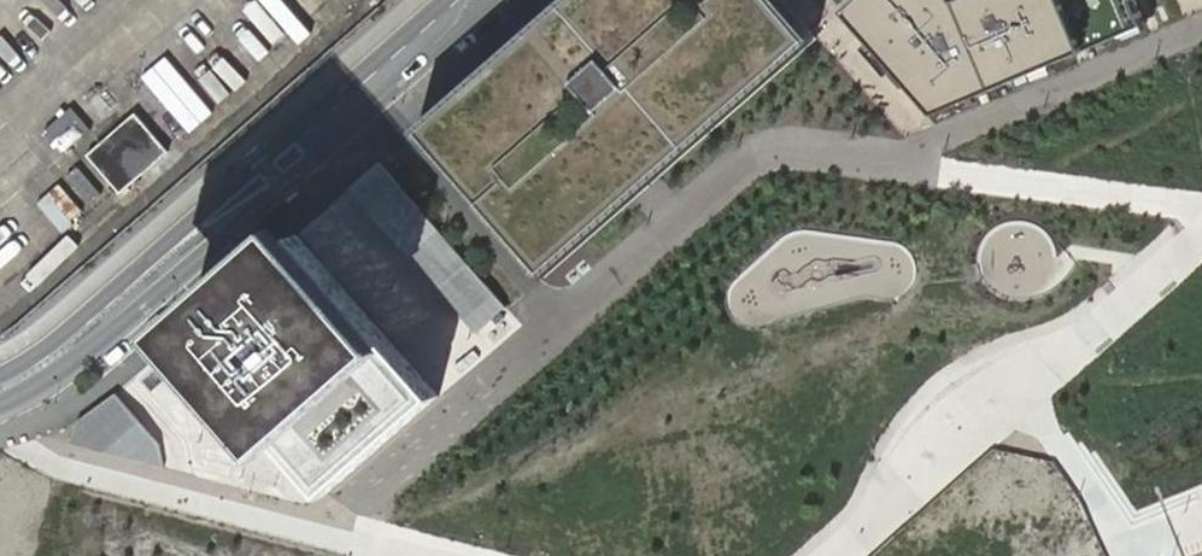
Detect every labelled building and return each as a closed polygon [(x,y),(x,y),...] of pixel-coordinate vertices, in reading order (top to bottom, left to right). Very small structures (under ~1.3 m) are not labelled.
[(796,20),(777,0),(551,0),(461,80),(410,126),(520,259),(665,136),(796,20)] [(852,6),(943,109),(1093,43),(1074,0),(859,0),(852,6)] [(1093,43),(1148,18),(1139,0),(1074,0),(1093,43)] [(44,129),(62,151),(87,130),(69,108),(44,129)] [(122,191),(169,150),(137,113),(90,154),(122,191)] [(438,229),(377,161),(347,188),(408,257),(438,229)] [(507,308),(438,229),(408,257),(476,335),(507,308)] [(298,238),(185,335),(331,502),(446,406),(439,398),(404,358),(298,238)] [(115,394),(77,421),(71,444),(164,468),(161,444),(115,394)]
